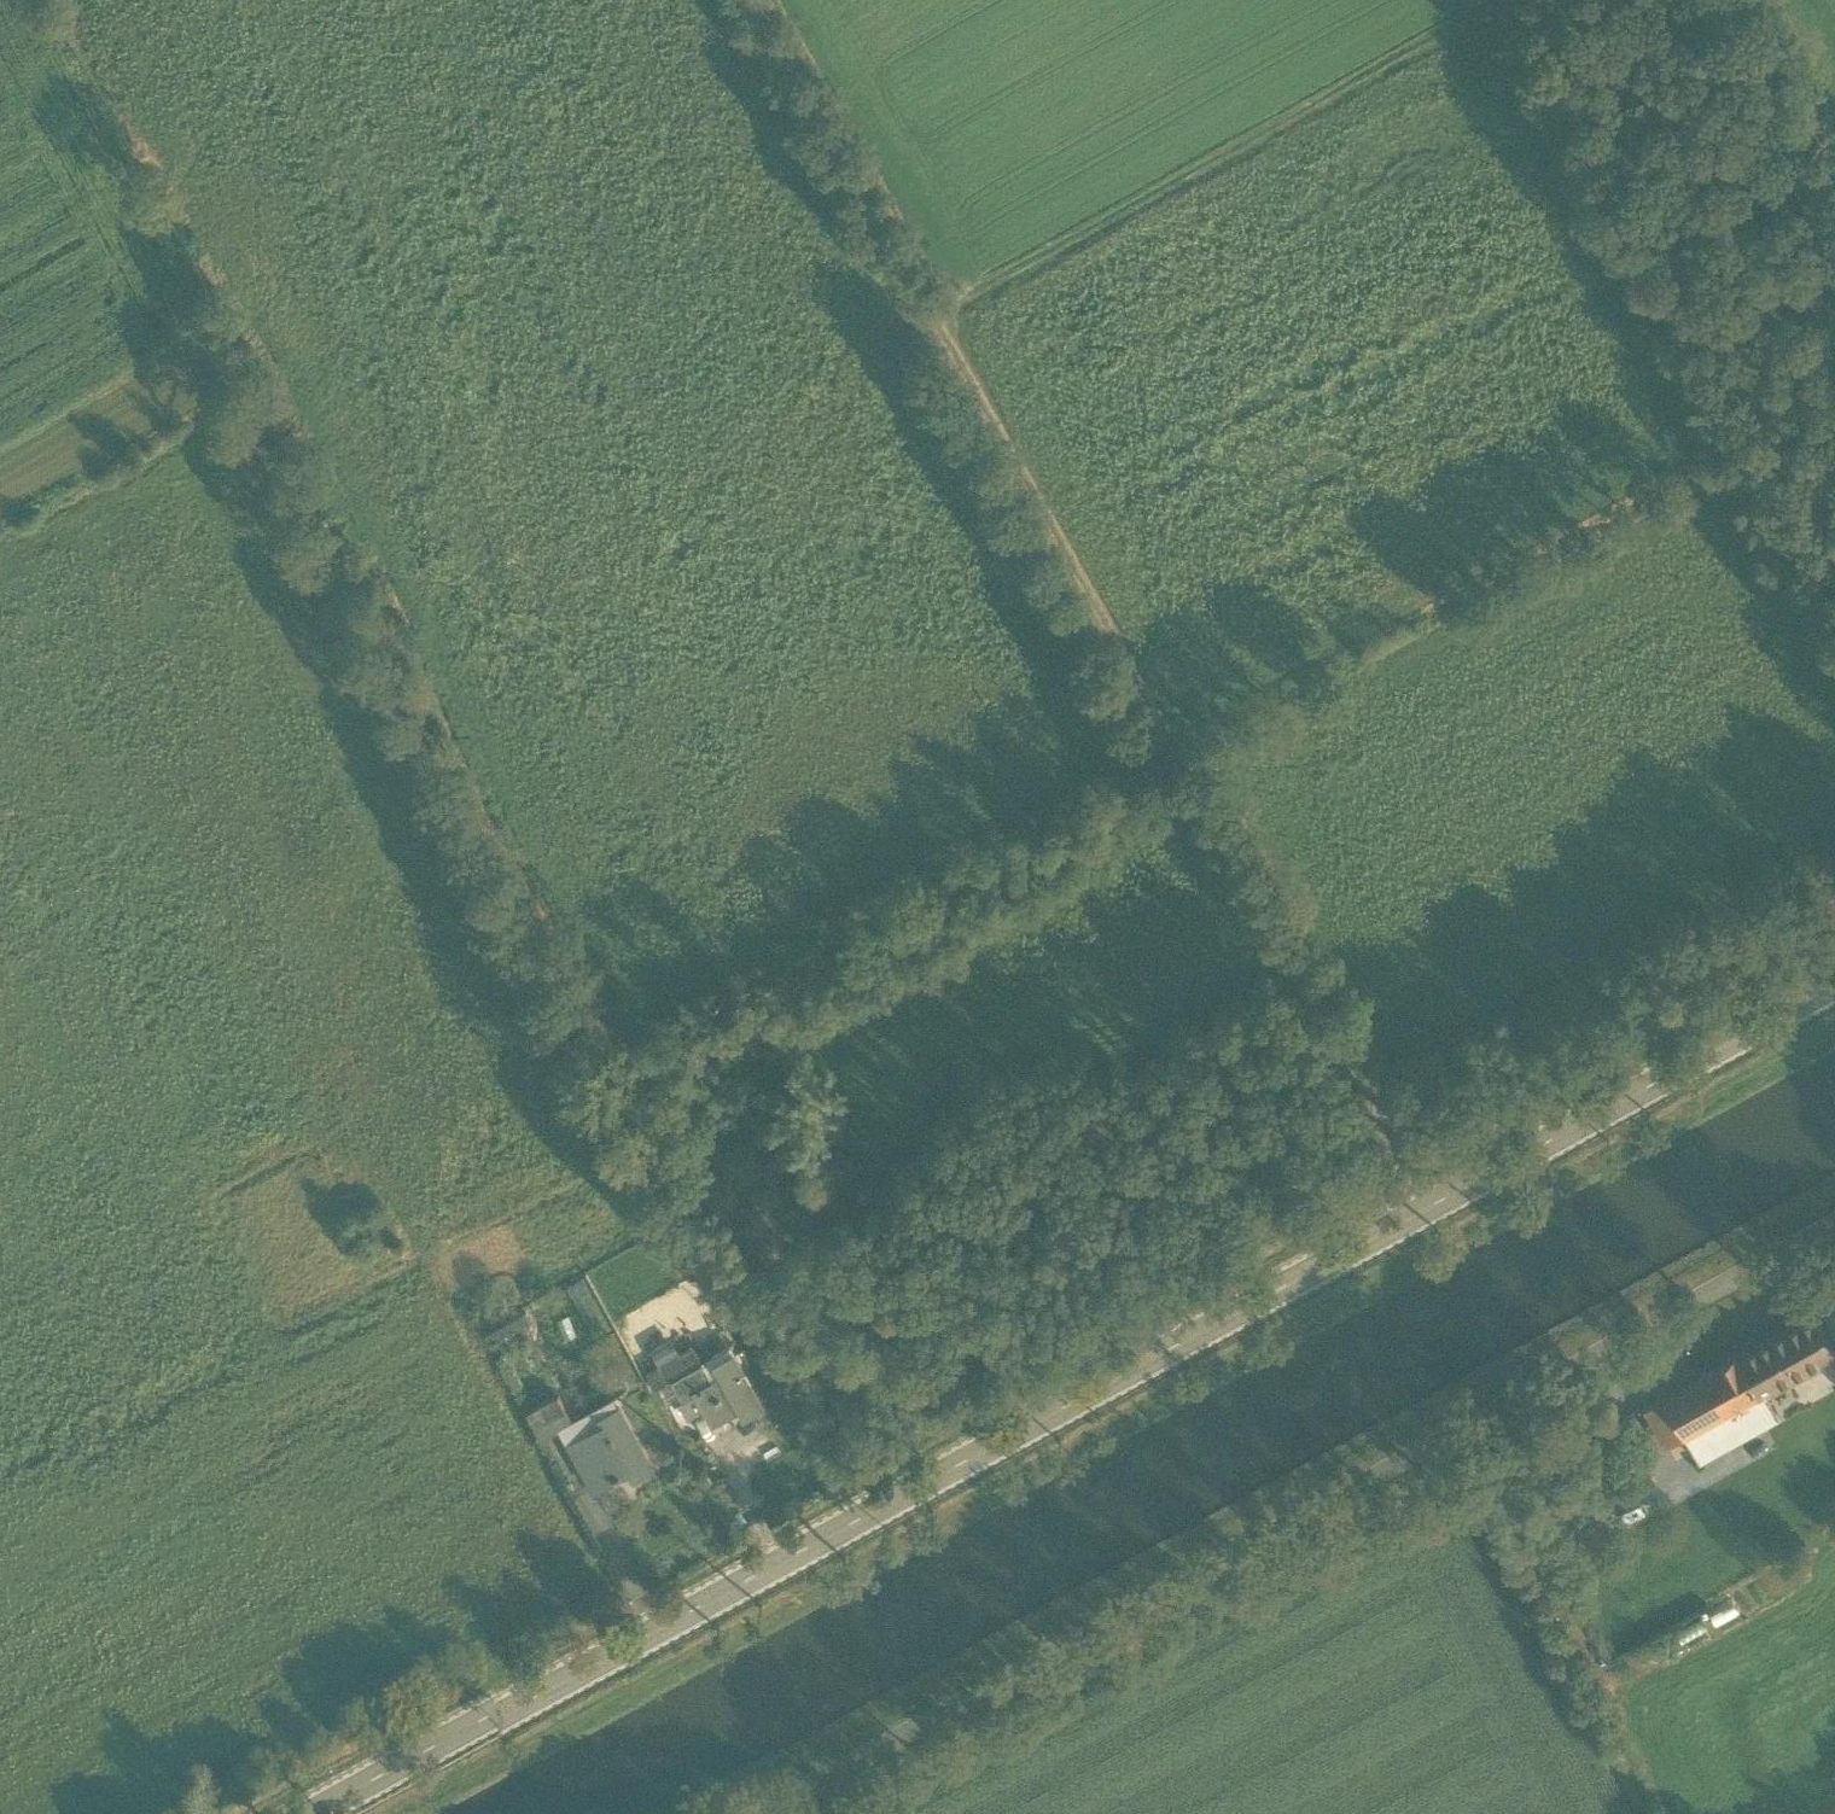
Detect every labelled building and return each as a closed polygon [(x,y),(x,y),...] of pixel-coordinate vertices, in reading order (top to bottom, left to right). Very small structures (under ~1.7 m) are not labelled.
[(608,1327),(580,1277),(566,1286),(594,1336),(608,1327)] [(1812,1312),(1643,1405),(1665,1446),(1685,1435),(1697,1458),(1775,1415),(1764,1395),(1834,1355),(1834,1353),(1812,1312)] [(692,1344),(644,1370),(654,1388),(672,1379),(682,1398),(679,1400),(688,1415),(705,1406),(713,1420),(737,1407),(742,1416),(762,1404),(730,1344),(701,1360),(692,1344)] [(573,1418),(558,1393),(528,1410),(544,1437),(560,1428),(594,1486),(627,1467),(632,1475),(652,1463),(612,1395),(573,1418)]
